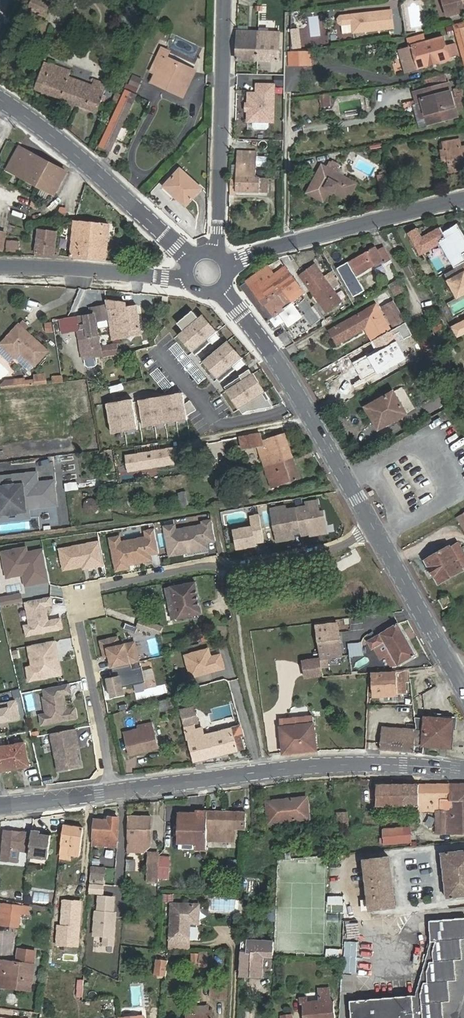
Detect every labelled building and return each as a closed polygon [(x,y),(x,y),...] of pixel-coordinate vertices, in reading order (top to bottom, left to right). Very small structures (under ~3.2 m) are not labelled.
[(48,17),(54,5),(44,0),(33,0),(29,7),(48,17)] [(449,14),(463,9),(463,6),(463,5),(463,0),(445,0),(449,14)] [(45,22),(48,17),(29,7),(26,13),(45,22)] [(393,27),(391,9),(340,16),(338,19),(338,22),(341,24),(352,23),(354,32),(393,27)] [(455,26),(463,58),(463,23),(455,26)] [(236,59),(260,60),(260,38),(260,31),(250,30),(237,30),(236,59)] [(260,38),(260,60),(281,61),(282,31),(270,31),(270,38),(260,38)] [(411,61),(413,69),(419,67),(419,68),(451,60),(445,36),(414,45),(415,46),(409,48),(410,56),(417,55),(418,59),(411,61)] [(159,74),(183,85),(192,67),(167,55),(170,50),(163,47),(153,69),(160,72),(159,74)] [(288,52),(289,66),(296,65),(311,64),(310,50),(288,52)] [(88,108),(96,86),(70,76),(72,71),(51,63),(41,89),(88,108)] [(180,92),(183,85),(159,74),(156,81),(180,92)] [(426,83),(428,92),(419,94),(422,104),(427,103),(434,125),(462,117),(459,110),(463,108),(463,88),(457,90),(459,97),(455,98),(451,84),(450,84),(448,77),(426,83)] [(426,83),(417,86),(419,94),(428,92),(426,83)] [(275,88),(260,88),(260,97),(255,97),(251,101),(251,108),(251,112),(251,120),(255,125),(258,125),(264,125),(271,125),(275,125),(275,88)] [(112,150),(138,94),(127,89),(101,145),(112,150)] [(328,94),(321,95),(323,106),(329,105),(328,94)] [(422,104),(418,105),(424,127),(434,125),(427,103),(422,104)] [(446,152),(448,152),(449,162),(448,162),(449,171),(463,168),(463,149),(462,149),(460,141),(444,144),(446,152)] [(256,177),(257,145),(238,144),(237,178),(232,178),(231,191),(237,191),(260,192),(261,178),(256,177)] [(67,169),(20,145),(8,170),(55,194),(67,169)] [(319,163),(304,192),(321,201),(327,189),(347,198),(355,182),(319,163)] [(178,191),(175,195),(186,205),(202,187),(180,168),(168,182),(178,191)] [(380,191),(390,189),(389,185),(387,173),(379,174),(380,181),(379,181),(380,191)] [(164,186),(175,195),(178,191),(168,182),(164,186)] [(71,255),(106,259),(108,234),(104,234),(104,223),(75,221),(71,255)] [(454,268),(463,262),(463,255),(457,244),(463,240),(463,238),(457,226),(443,235),(440,228),(422,238),(416,229),(408,234),(420,255),(440,244),(454,268)] [(35,251),(54,253),(57,230),(38,228),(35,251)] [(375,247),(350,261),(358,275),(382,261),(383,263),(389,259),(383,248),(378,251),(375,247)] [(267,265),(246,280),(263,304),(265,303),(274,316),(270,319),(276,328),(283,323),(288,329),(307,315),(295,298),(303,293),(278,259),(267,265)] [(463,286),(463,262),(454,268),(454,269),(445,275),(455,292),(463,286)] [(340,301),(314,265),(300,275),(326,312),(340,301)] [(246,280),(243,275),(240,278),(238,280),(237,282),(237,283),(267,321),(270,319),(274,316),(265,303),(263,304),(246,280)] [(124,301),(104,300),(106,311),(111,311),(111,309),(125,307),(124,301)] [(406,322),(394,302),(384,308),(391,321),(394,319),(398,327),(406,322)] [(139,328),(136,305),(125,307),(111,309),(111,311),(106,311),(91,314),(83,315),(86,336),(89,356),(117,352),(115,343),(99,346),(95,320),(108,317),(111,338),(120,337),(119,331),(139,328)] [(366,328),(373,341),(387,333),(391,331),(376,305),(329,332),(335,342),(364,325),(366,328)] [(191,311),(177,323),(183,330),(177,335),(193,352),(217,330),(201,313),(197,317),(191,311)] [(75,317),(78,337),(86,336),(83,315),(75,317)] [(67,318),(68,323),(70,338),(78,337),(75,317),(67,318)] [(412,333),(406,322),(398,327),(397,327),(404,338),(412,333)] [(452,329),(457,337),(463,333),(463,323),(452,329)] [(14,357),(20,352),(34,364),(47,350),(17,324),(0,344),(14,357)] [(337,345),(366,328),(364,325),(335,342),(337,345)] [(140,333),(139,328),(119,331),(120,337),(140,333)] [(227,339),(199,362),(214,380),(242,357),(227,339)] [(395,339),(352,363),(363,383),(406,359),(395,339)] [(14,357),(0,344),(0,355),(9,362),(14,357)] [(246,411),(271,406),(268,401),(270,399),(253,372),(251,373),(249,370),(239,376),(240,378),(226,386),(228,390),(227,391),(241,414),(246,411)] [(46,373),(34,375),(35,385),(47,383),(46,373)] [(0,385),(0,389),(26,387),(25,379),(7,381),(0,385)] [(463,396),(463,387),(450,396),(454,401),(463,396)] [(377,417),(373,419),(379,429),(406,413),(393,392),(370,406),(377,417)] [(182,393),(139,400),(143,428),(186,421),(182,393)] [(131,399),(107,403),(112,433),(137,429),(131,399)] [(367,408),(373,419),(377,417),(370,406),(367,408)] [(260,432),(245,437),(249,450),(259,449),(266,469),(294,459),(285,433),(262,441),(260,432)] [(175,446),(125,455),(128,472),(178,464),(175,446)] [(300,478),(294,459),(266,469),(273,488),(300,478)] [(6,477),(7,487),(0,488),(0,511),(0,514),(26,511),(26,508),(28,508),(39,507),(39,504),(56,502),(54,482),(38,484),(36,474),(6,477)] [(188,507),(186,492),(178,493),(181,508),(188,507)] [(285,504),(268,507),(275,543),(295,539),(296,536),(300,535),(301,537),(309,535),(309,538),(331,534),(325,506),(322,507),(320,496),(301,500),(302,504),(286,507),(285,504)] [(92,513),(96,511),(99,508),(99,505),(98,501),(95,499),(92,498),(88,499),(85,502),(84,505),(86,510),(89,512),(92,513)] [(28,508),(26,508),(26,511),(0,514),(0,511),(0,521),(29,518),(28,508)] [(252,527),(232,530),(236,549),(257,546),(256,544),(265,542),(259,513),(249,514),(252,527)] [(174,524),(162,527),(167,557),(209,550),(208,544),(216,542),(212,518),(200,520),(201,524),(175,528),(174,524)] [(120,535),(109,537),(115,570),(131,567),(130,565),(152,561),(151,554),(159,552),(154,528),(145,530),(147,537),(122,541),(120,535)] [(99,539),(59,548),(63,571),(81,567),(82,570),(104,566),(99,539)] [(456,542),(425,560),(438,584),(463,569),(463,556),(456,542)] [(27,546),(0,551),(5,577),(21,574),(24,588),(49,582),(42,548),(27,550),(27,546)] [(171,614),(165,616),(166,621),(202,614),(195,582),(160,589),(161,595),(166,594),(171,614)] [(161,595),(165,616),(171,614),(166,594),(161,595)] [(52,605),(50,595),(22,601),(27,624),(22,625),(25,638),(65,629),(61,614),(47,618),(45,607),(52,605)] [(443,609),(448,606),(453,603),(449,596),(439,601),(443,609)] [(139,620),(137,628),(161,635),(164,626),(139,620)] [(337,623),(315,627),(316,633),(321,658),(321,663),(325,662),(324,659),(341,656),(337,623)] [(389,652),(384,654),(391,666),(398,666),(416,655),(398,623),(367,641),(371,650),(379,645),(384,642),(389,652)] [(321,658),(316,633),(308,635),(313,659),(303,661),(306,678),(322,674),(319,658),(321,658)] [(117,636),(99,640),(104,659),(109,658),(111,669),(131,663),(140,661),(135,640),(119,644),(117,636)] [(56,640),(27,647),(31,665),(23,667),(27,684),(64,676),(56,640)] [(379,645),(384,654),(389,652),(384,642),(379,645)] [(209,648),(183,655),(190,679),(225,669),(221,653),(211,656),(209,648)] [(133,669),(131,663),(111,669),(113,676),(119,674),(122,686),(145,680),(141,667),(133,669)] [(372,696),(397,694),(395,671),(371,673),(372,692),(369,692),(370,695),(372,695),(372,696)] [(113,676),(103,679),(108,698),(124,694),(122,686),(119,674),(113,676)] [(38,713),(41,726),(77,719),(75,708),(67,709),(64,695),(70,694),(68,685),(41,690),(43,696),(41,698),(44,712),(38,713)] [(193,708),(179,712),(184,728),(185,733),(195,730),(194,726),(197,725),(193,708)] [(415,729),(414,742),(425,744),(450,747),(452,730),(454,731),(456,719),(446,718),(446,715),(437,713),(436,721),(414,718),(415,729)] [(283,753),(316,750),(313,716),(279,720),(283,753)] [(159,747),(153,722),(138,725),(139,729),(125,732),(130,754),(159,747)] [(242,737),(244,736),(241,725),(232,727),(232,729),(204,736),(202,728),(195,730),(185,733),(187,740),(188,740),(195,762),(245,749),(242,737)] [(393,750),(414,752),(414,742),(415,729),(382,727),(380,749),(393,750)] [(75,729),(49,734),(56,771),(80,767),(77,750),(79,750),(75,729)] [(0,748),(0,771),(28,765),(23,743),(0,748)] [(419,806),(419,784),(378,785),(378,805),(419,806)] [(419,784),(419,806),(419,810),(436,810),(437,832),(463,832),(463,784),(419,784)] [(308,801),(267,803),(269,825),(309,823),(308,801)] [(178,846),(206,846),(206,841),(207,811),(197,811),(197,814),(179,814),(178,846)] [(246,812),(207,811),(206,841),(225,841),(233,842),(233,827),(245,827),(246,812)] [(347,824),(347,811),(339,811),(339,825),(347,824)] [(151,815),(128,815),(129,841),(127,847),(140,848),(141,842),(150,842),(150,841),(151,815)] [(108,838),(108,845),(118,846),(119,817),(108,817),(108,819),(95,819),(94,845),(99,845),(99,838),(108,838)] [(83,827),(64,824),(61,850),(71,851),(71,852),(79,853),(83,827)] [(410,828),(385,830),(385,844),(411,841),(410,828)] [(29,852),(31,833),(4,830),(1,860),(17,862),(18,850),(29,852)] [(39,834),(40,831),(31,830),(31,833),(29,852),(28,857),(45,859),(48,835),(39,834)] [(442,853),(447,898),(463,896),(463,851),(442,853)] [(148,877),(158,878),(159,855),(149,854),(148,877)] [(396,907),(391,858),(365,861),(371,910),(396,907)] [(92,867),(91,879),(103,879),(104,867),(92,867)] [(117,896),(97,895),(94,935),(115,937),(117,896)] [(83,902),(60,900),(56,946),(79,948),(83,902)] [(15,903),(0,901),(0,904),(0,921),(12,922),(15,903)] [(31,905),(22,904),(21,911),(29,913),(31,905)] [(199,905),(171,904),(170,939),(189,940),(189,923),(198,924),(199,905)] [(12,922),(18,923),(21,911),(14,910),(12,922)] [(443,1011),(442,1002),(450,1001),(448,982),(456,981),(454,962),(461,961),(459,939),(463,939),(463,918),(430,921),(432,942),(416,995),(350,1001),(351,1017),(443,1017),(443,1011)] [(188,949),(189,940),(170,939),(169,948),(188,949)] [(263,955),(274,955),(274,954),(274,941),(242,941),(241,976),(262,976),(263,955)] [(154,973),(167,974),(168,959),(157,957),(154,973)] [(9,961),(0,960),(0,984),(4,984),(5,980),(7,981),(8,969),(9,961)] [(33,963),(9,961),(8,969),(32,972),(33,963)] [(31,983),(32,972),(8,969),(7,981),(31,983)] [(7,981),(6,987),(30,990),(31,983),(7,981)] [(227,998),(227,985),(211,985),(210,994),(215,998),(227,998)] [(333,987),(323,988),(323,1000),(308,1001),(308,996),(302,996),(303,1001),(305,1001),(305,1017),(335,1017),(333,987)] [(3,1017),(10,1017),(11,1011),(0,1009),(0,1017),(3,1017)]
